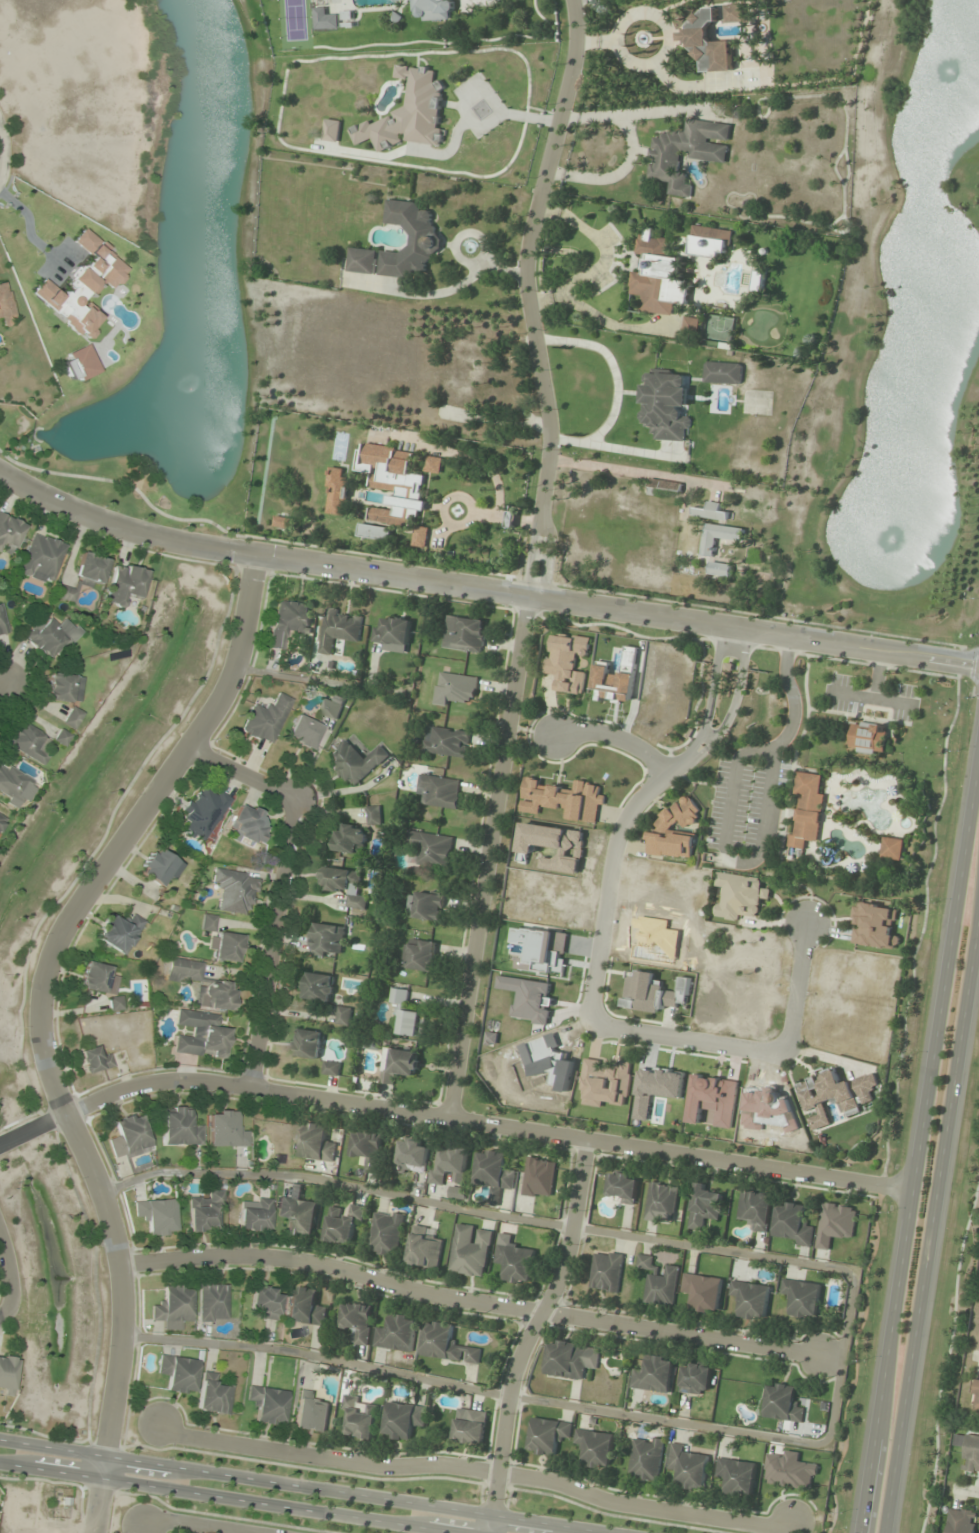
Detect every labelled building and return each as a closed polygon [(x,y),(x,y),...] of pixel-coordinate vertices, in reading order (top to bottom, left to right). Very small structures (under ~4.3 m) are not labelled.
[(451,20),(453,0),(415,0),(414,19),(451,20)] [(745,5),(725,5),(725,23),(745,23),(745,5)] [(732,41),(711,42),(710,24),(719,23),(718,10),(692,11),(693,30),(681,31),(681,42),(692,41),(693,60),(703,59),(704,73),(733,71),(732,41)] [(351,127),(355,145),(374,141),(377,152),(412,143),(442,146),(444,130),(440,129),(443,101),(442,99),(444,83),(436,82),(433,69),(396,65),(395,78),(410,79),(406,111),(351,127)] [(323,142),(339,144),(342,121),(325,119),(323,142)] [(649,180),(670,182),(668,196),(689,198),(691,175),(680,174),(682,157),(727,162),(729,144),(731,124),(687,119),(686,135),(653,132),(649,180)] [(379,275),(412,279),(416,275),(425,276),(427,262),(442,250),(443,239),(432,225),(433,216),(430,212),(423,211),(417,203),(388,199),(385,223),(403,225),(411,235),(410,246),(400,253),(382,251),(379,275)] [(733,232),(695,225),(690,255),(720,260),(722,252),(730,253),(733,232)] [(86,340),(105,317),(83,299),(87,295),(90,298),(103,283),(111,290),(129,268),(82,228),(71,241),(89,256),(68,281),(72,284),(63,294),(43,278),(30,294),(86,340)] [(641,312),(674,315),(675,304),(688,305),(690,283),(681,282),(683,258),(669,257),(671,239),(654,237),(655,229),(641,228),(638,255),(644,255),(642,273),(633,272),(631,294),(643,296),(641,312)] [(348,272),(375,274),(378,251),(351,248),(348,272)] [(754,295),(764,296),(767,268),(756,267),(754,295)] [(0,320),(1,325),(14,323),(8,282),(0,283),(0,320)] [(446,350),(438,405),(474,410),(476,394),(472,393),(473,385),(481,386),(488,339),(461,336),(459,352),(446,350)] [(79,381),(100,370),(86,344),(59,358),(70,379),(76,375),(79,381)] [(742,363),(706,363),(706,383),(742,383),(742,363)] [(689,441),(690,417),(683,417),(683,407),(689,407),(690,374),(646,373),(644,427),(653,427),(653,440),(689,441)] [(416,452),(362,443),(357,470),(373,473),(370,489),(390,492),(387,509),(372,507),(369,521),(413,529),(416,508),(426,510),(428,502),(421,500),(425,476),(413,474),(416,452)] [(425,472),(442,474),(444,458),(427,456),(425,472)] [(352,479),(343,478),(344,470),(333,468),(324,511),(345,515),(352,479)] [(682,495),(681,480),(649,482),(649,496),(682,495)] [(707,510),(693,510),(693,519),(731,519),(731,510),(722,510),(722,503),(707,503),(707,510)] [(0,512),(0,551),(3,545),(14,550),(26,524),(0,512)] [(275,526),(292,527),(292,518),(276,516),(275,526)] [(391,541),(393,528),(360,524),(359,537),(391,541)] [(709,575),(731,577),(733,565),(720,564),(723,539),(742,541),(743,528),(706,524),(702,563),(711,564),(709,575)] [(427,548),(429,528),(415,526),(413,546),(427,548)] [(52,585),(66,543),(32,531),(18,574),(52,585)] [(92,581),(101,584),(108,560),(82,552),(72,582),(90,587),(92,581)] [(104,602),(123,608),(126,597),(139,601),(148,571),(116,562),(104,602)] [(76,587),(57,585),(55,599),(74,602),(76,587)] [(313,613),(307,612),(308,603),(273,600),(268,648),(286,650),(288,632),(311,635),(313,613)] [(359,641),(363,615),(325,610),(319,653),(332,655),(335,638),(359,641)] [(487,621),(447,614),(442,648),(482,654),(487,621)] [(64,617),(58,624),(48,615),(25,639),(49,661),(78,630),(64,617)] [(372,642),(409,646),(411,619),(384,617),(383,627),(373,626),(372,642)] [(591,639),(552,632),(545,674),(556,676),(553,690),(582,695),(586,673),(576,671),(578,655),(588,656),(591,639)] [(637,648),(626,647),(623,674),(609,673),(610,663),(597,662),(594,689),(602,689),(601,698),(632,702),(637,648)] [(434,704),(453,707),(454,699),(475,701),(478,677),(439,671),(434,704)] [(45,699),(79,703),(82,676),(48,672),(45,699)] [(271,745),(293,699),(276,692),(268,710),(253,703),(240,731),(271,745)] [(345,699),(335,696),(333,700),(326,698),(320,713),(337,720),(345,699)] [(73,730),(84,714),(72,706),(62,722),(73,730)] [(321,725),(297,714),(286,738),(311,749),(321,725)] [(51,747),(44,743),(49,735),(18,719),(4,745),(42,765),(51,747)] [(887,725),(853,722),(851,752),(885,754),(887,725)] [(423,753),(466,759),(470,731),(426,725),(423,753)] [(70,735),(59,730),(54,740),(64,746),(70,735)] [(380,745),(365,759),(347,738),(326,757),(354,788),(390,755),(380,745)] [(26,807),(39,783),(0,762),(0,793),(26,807)] [(818,842),(826,775),(801,773),(792,848),(805,850),(807,840),(818,842)] [(424,805),(458,810),(461,780),(420,774),(417,794),(425,795),(424,805)] [(520,812),(540,815),(541,806),(567,810),(565,820),(596,824),(599,805),(606,806),(608,796),(599,795),(600,784),(575,780),(574,790),(540,785),(541,779),(525,777),(520,812)] [(183,829),(206,842),(231,799),(204,784),(194,802),(188,799),(179,814),(189,819),(183,829)] [(692,860),(695,836),(672,833),(673,824),(696,827),(699,800),(683,798),(682,808),(661,806),(658,832),(651,832),(648,854),(692,860)] [(263,813),(239,803),(231,823),(239,827),(235,837),(258,846),(267,825),(259,822),(263,813)] [(380,806),(368,806),(368,824),(380,824),(380,806)] [(334,851),(363,855),(367,828),(338,824),(334,851)] [(454,836),(410,830),(406,864),(450,869),(454,836)] [(882,858),(903,860),(904,839),(884,838),(882,858)] [(138,871),(163,888),(180,863),(155,846),(138,871)] [(349,882),(358,883),(360,871),(323,867),(320,888),(348,892),(349,882)] [(217,910),(250,914),(255,874),(214,869),(212,883),(220,884),(217,910)] [(763,878),(718,872),(716,887),(724,889),(721,907),(714,906),(713,918),(739,921),(740,915),(759,918),(762,899),(770,900),(772,890),(762,888),(763,878)] [(441,920),(443,894),(410,893),(408,918),(441,920)] [(367,897),(348,895),(346,908),(365,910),(367,897)] [(898,950),(900,933),(893,932),(896,907),(855,902),(850,945),(898,950)] [(94,939),(125,955),(144,921),(132,914),(127,922),(109,912),(94,939)] [(213,932),(216,916),(204,913),(201,929),(213,932)] [(309,950),(339,958),(346,929),(316,922),(309,950)] [(237,963),(243,937),(219,931),(212,957),(237,963)] [(433,972),(436,943),(406,939),(402,968),(433,972)] [(203,961),(167,958),(165,980),(197,983),(194,1007),(231,1011),(233,983),(201,980),(203,961)] [(117,976),(109,974),(110,966),(85,961),(80,988),(113,995),(117,976)] [(690,979),(681,977),(679,993),(663,990),(664,984),(654,982),(656,973),(628,969),(622,1009),(659,1014),(660,1004),(687,1007),(690,979)] [(333,976),(306,973),(304,999),(330,1002),(333,976)] [(423,1038),(426,1014),(406,1011),(409,991),(392,988),(390,1004),(400,1005),(396,1034),(423,1038)] [(122,1010),(122,997),(111,997),(111,1010),(122,1010)] [(336,1024),(349,1025),(350,1008),(338,1007),(336,1024)] [(175,1035),(173,1053),(225,1059),(229,1028),(218,1027),(219,1014),(177,1009),(174,1026),(192,1028),(191,1037),(175,1035)] [(295,1058),(320,1058),(321,1031),(296,1030),(295,1058)] [(113,1067),(110,1053),(99,1056),(97,1045),(79,1050),(85,1073),(113,1067)] [(420,1053),(387,1048),(381,1082),(392,1084),(393,1074),(416,1077),(420,1053)] [(579,1105),(604,1108),(604,1101),(629,1103),(633,1063),(618,1061),(617,1070),(603,1068),(604,1059),(584,1057),(579,1105)] [(338,1077),(340,1064),(325,1061),(322,1074),(338,1077)] [(840,1082),(836,1067),(815,1071),(817,1079),(797,1083),(804,1116),(809,1115),(813,1132),(831,1128),(826,1105),(843,1101),(847,1116),(862,1112),(860,1105),(874,1102),(871,1091),(879,1089),(876,1074),(840,1082)] [(191,1126),(191,1107),(172,1107),(172,1113),(163,1113),(163,1145),(202,1145),(202,1126),(191,1126)] [(248,1129),(238,1129),(238,1110),(208,1111),(209,1147),(248,1147),(248,1129)] [(152,1147),(141,1112),(112,1121),(118,1137),(108,1140),(114,1159),(152,1147)] [(295,1157),(334,1162),(336,1143),(326,1142),(328,1125),(299,1122),(295,1157)] [(382,1134),(353,1131),(351,1158),(367,1159),(366,1175),(378,1176),(382,1134)] [(426,1140),(398,1140),(398,1173),(426,1173),(426,1140)] [(468,1149),(441,1146),(438,1172),(431,1172),(429,1184),(443,1185),(444,1173),(453,1174),(452,1182),(464,1184),(468,1149)] [(506,1153),(478,1150),(475,1184),(492,1186),(490,1206),(498,1207),(500,1188),(512,1189),(514,1170),(505,1169),(506,1153)] [(523,1195),(551,1198),(555,1161),(527,1159),(523,1195)] [(636,1173),(608,1173),(608,1202),(636,1202),(636,1173)] [(644,1219),(673,1223),(679,1186),(650,1182),(644,1219)] [(707,1184),(696,1183),(688,1228),(704,1231),(706,1220),(718,1222),(723,1194),(706,1192),(707,1184)] [(753,1232),(768,1234),(774,1194),(742,1190),(738,1219),(754,1221),(753,1232)] [(218,1231),(218,1192),(206,1192),(206,1197),(188,1197),(189,1231),(218,1231)] [(284,1234),(313,1238),(319,1202),(279,1196),(276,1216),(287,1217),(284,1234)] [(239,1231),(269,1232),(270,1200),(240,1199),(239,1231)] [(174,1200),(135,1200),(135,1217),(146,1217),(146,1235),(175,1235),(174,1200)] [(773,1237),(794,1239),(793,1245),(812,1248),(814,1226),(804,1225),(806,1204),(777,1201),(773,1237)] [(816,1248),(830,1250),(831,1238),(853,1241),(857,1207),(822,1202),(816,1248)] [(325,1241),(351,1245),(355,1224),(361,1225),(364,1208),(350,1205),(348,1213),(330,1210),(325,1241)] [(398,1258),(405,1215),(374,1210),(367,1253),(398,1258)] [(484,1278),(493,1230),(477,1227),(457,1223),(449,1272),(484,1278)] [(443,1239),(434,1238),(435,1227),(412,1224),(407,1266),(439,1269),(443,1239)] [(495,1264),(504,1265),(502,1282),(531,1286),(536,1249),(511,1246),(512,1235),(500,1233),(495,1264)] [(618,1293),(623,1254),(594,1250),(589,1290),(618,1293)] [(644,1304),(674,1308),(679,1267),(666,1266),(665,1274),(654,1273),(656,1257),(638,1254),(637,1270),(648,1271),(644,1304)] [(719,1314),(723,1278),(684,1273),(681,1293),(691,1294),(689,1311),(719,1314)] [(791,1297),(788,1316),(817,1320),(822,1283),(783,1278),(781,1295),(791,1297)] [(735,1317),(765,1322),(771,1286),(731,1279),(728,1297),(738,1299),(735,1317)] [(198,1321),(227,1321),(227,1284),(198,1284),(198,1321)] [(191,1320),(191,1286),(162,1285),(162,1306),(152,1305),(151,1321),(161,1321),(161,1330),(181,1330),(181,1320),(191,1320)] [(318,1290),(289,1286),(285,1322),(325,1327),(327,1307),(317,1306),(318,1290)] [(250,1318),(278,1319),(280,1289),(252,1287),(250,1318)] [(369,1345),(372,1306),(343,1303),(341,1329),(350,1330),(349,1344),(369,1345)] [(413,1352),(417,1317),(388,1314),(387,1329),(376,1327),(374,1347),(413,1352)] [(420,1355),(478,1365),(481,1348),(451,1343),(454,1325),(426,1320),(420,1355)] [(600,1347),(549,1340),(544,1376),(583,1381),(585,1369),(597,1370),(600,1347)] [(194,1395),(199,1359),(159,1354),(157,1373),(166,1374),(164,1391),(194,1395)] [(670,1394),(674,1358),(645,1355),(644,1371),(632,1369),(630,1389),(670,1394)] [(18,1358),(0,1356),(0,1388),(4,1389),(3,1395),(12,1396),(18,1358)] [(709,1395),(710,1365),(682,1364),(681,1394),(709,1395)] [(201,1371),(196,1411),(228,1415),(232,1385),(213,1383),(214,1372),(201,1371)] [(763,1418),(802,1424),(805,1406),(795,1405),(797,1386),(768,1382),(763,1418)] [(246,1402),(255,1403),(253,1423),(283,1427),(288,1390),(248,1385),(246,1402)] [(293,1428),(325,1433),(329,1404),(311,1401),(313,1391),(299,1389),(293,1428)] [(346,1436),(372,1440),(378,1406),(361,1404),(362,1398),(345,1395),(342,1413),(350,1414),(346,1436)] [(383,1438),(412,1441),(413,1426),(425,1427),(427,1407),(387,1402),(383,1438)] [(452,1442),(482,1445),(487,1412),(456,1408),(452,1442)] [(528,1453),(555,1457),(558,1438),(569,1440),(572,1423),(533,1417),(528,1453)] [(581,1466),(609,1471),(615,1435),(576,1428),(573,1446),(584,1448),(581,1466)] [(978,1472),(978,1436),(967,1435),(962,1470),(978,1472)] [(659,1482),(663,1440),(633,1437),(629,1479),(659,1482)] [(704,1491),(709,1457),(687,1454),(688,1445),(671,1443),(667,1471),(678,1473),(676,1487),(704,1491)] [(767,1451),(764,1483),(815,1489),(818,1465),(799,1463),(799,1454),(767,1451)] [(753,1498),(757,1462),(719,1458),(716,1478),(726,1479),(724,1495),(753,1498)] [(978,1512),(948,1508),(946,1532),(975,1532),(978,1512)]
